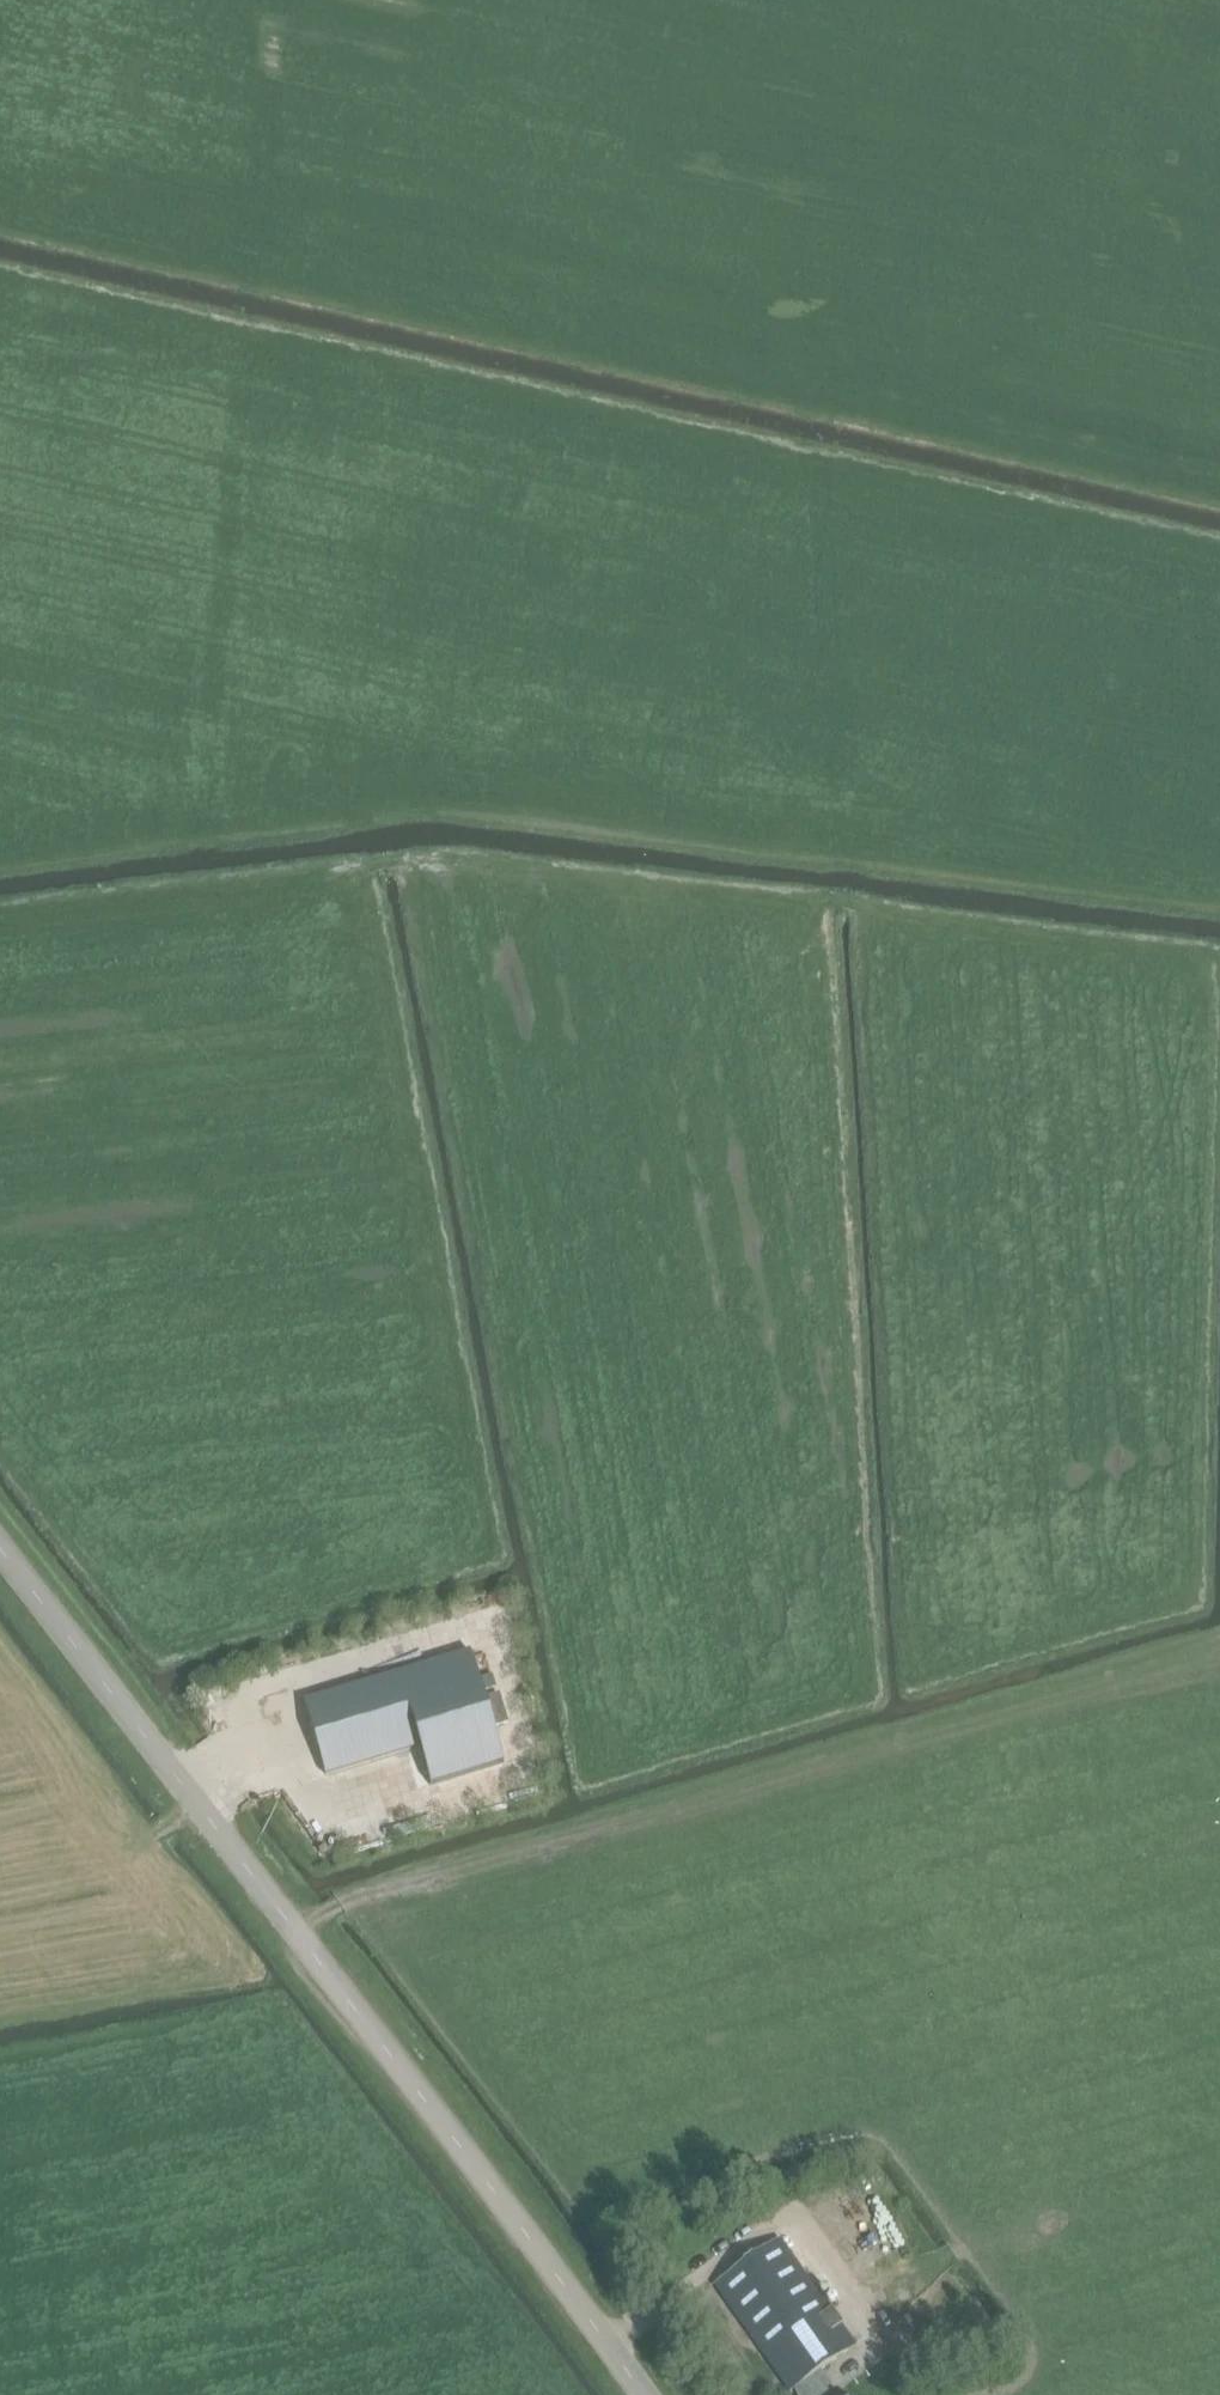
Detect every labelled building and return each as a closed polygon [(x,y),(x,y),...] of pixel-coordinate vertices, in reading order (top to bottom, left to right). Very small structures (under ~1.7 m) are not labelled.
[(502,1764),(469,1651),(395,1673),(429,1786),(502,1764)] [(325,1775),(417,1747),(395,1674),(303,1701),(325,1775)] [(780,2240),(714,2286),(762,2353),(761,2354),(789,2393),(796,2387),(802,2394),(838,2394),(836,2392),(835,2392),(820,2371),(855,2346),(840,2325),(841,2324),(831,2310),(830,2311),(780,2240)]
